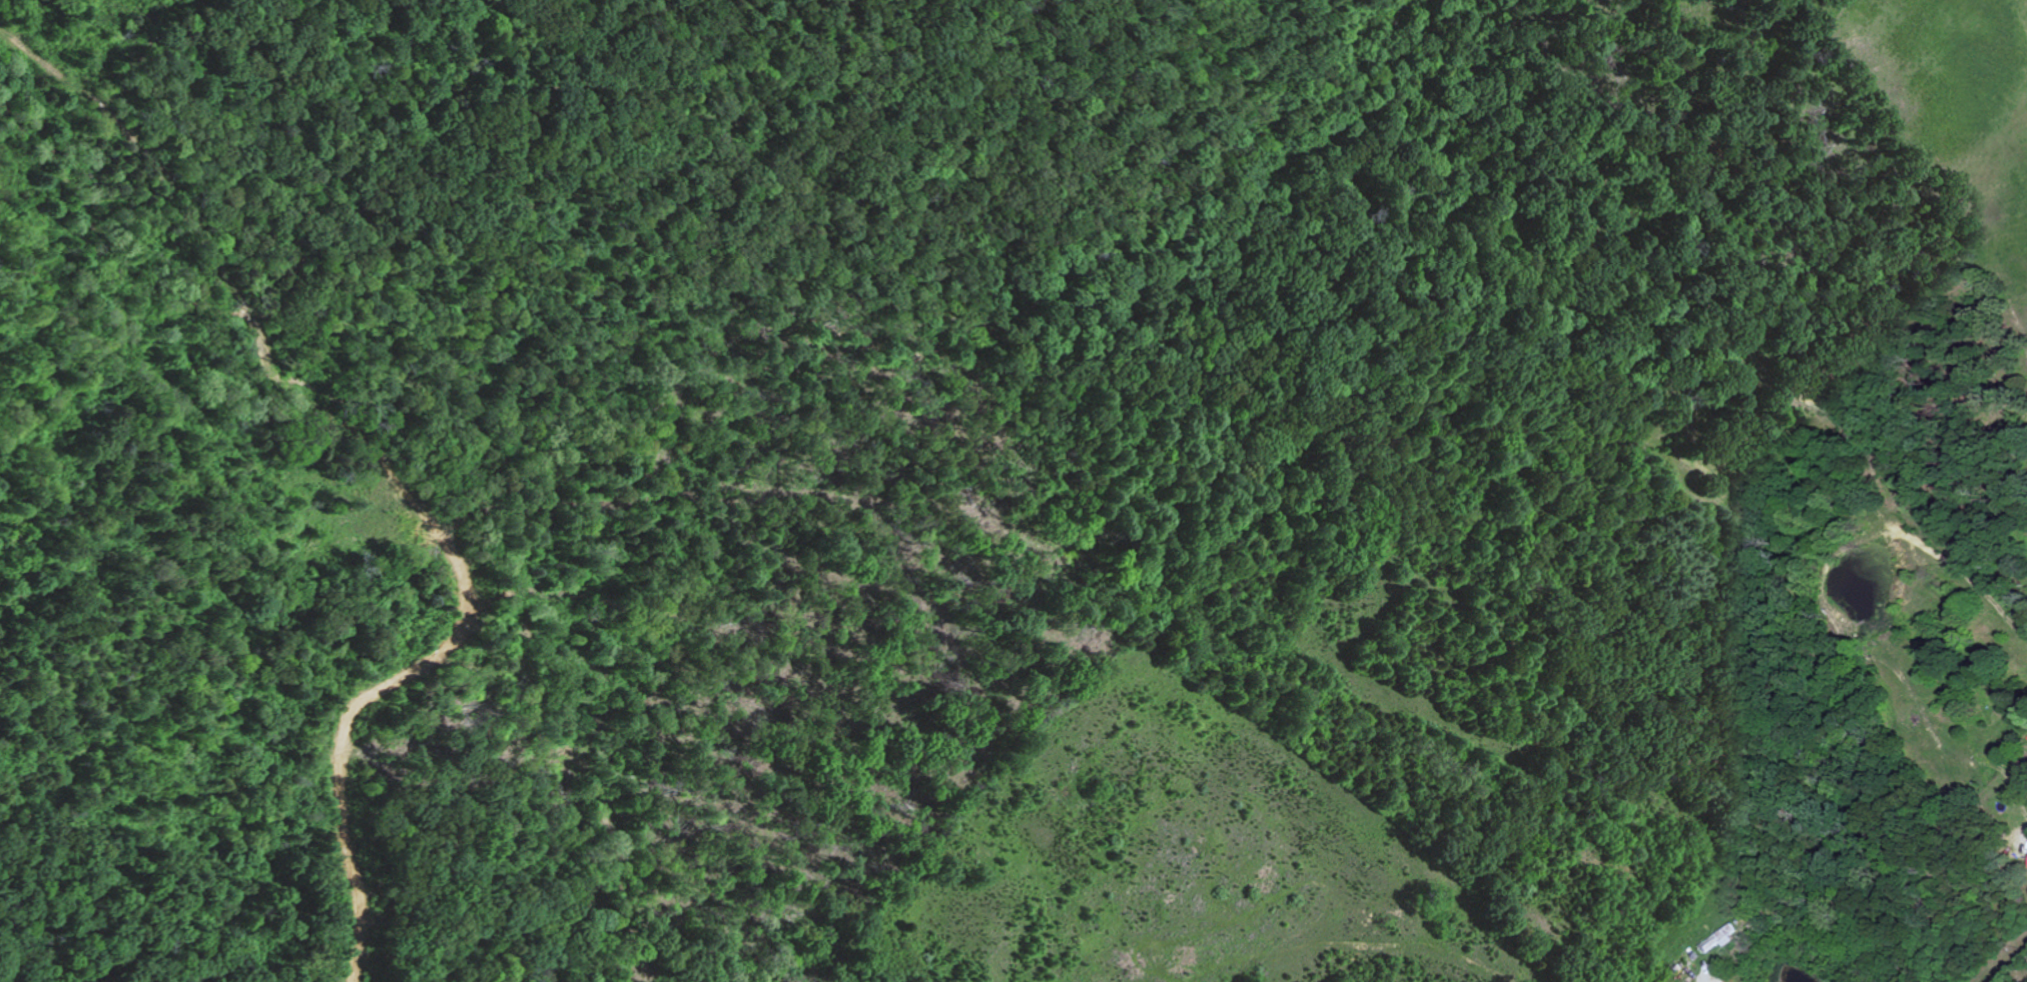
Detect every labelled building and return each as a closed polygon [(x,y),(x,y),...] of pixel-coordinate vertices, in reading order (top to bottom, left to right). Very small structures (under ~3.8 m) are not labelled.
[(1740,930),(1734,923),(1702,948),(1707,954),(1722,942),(1727,948),(1736,940),(1733,936),(1740,930)]
